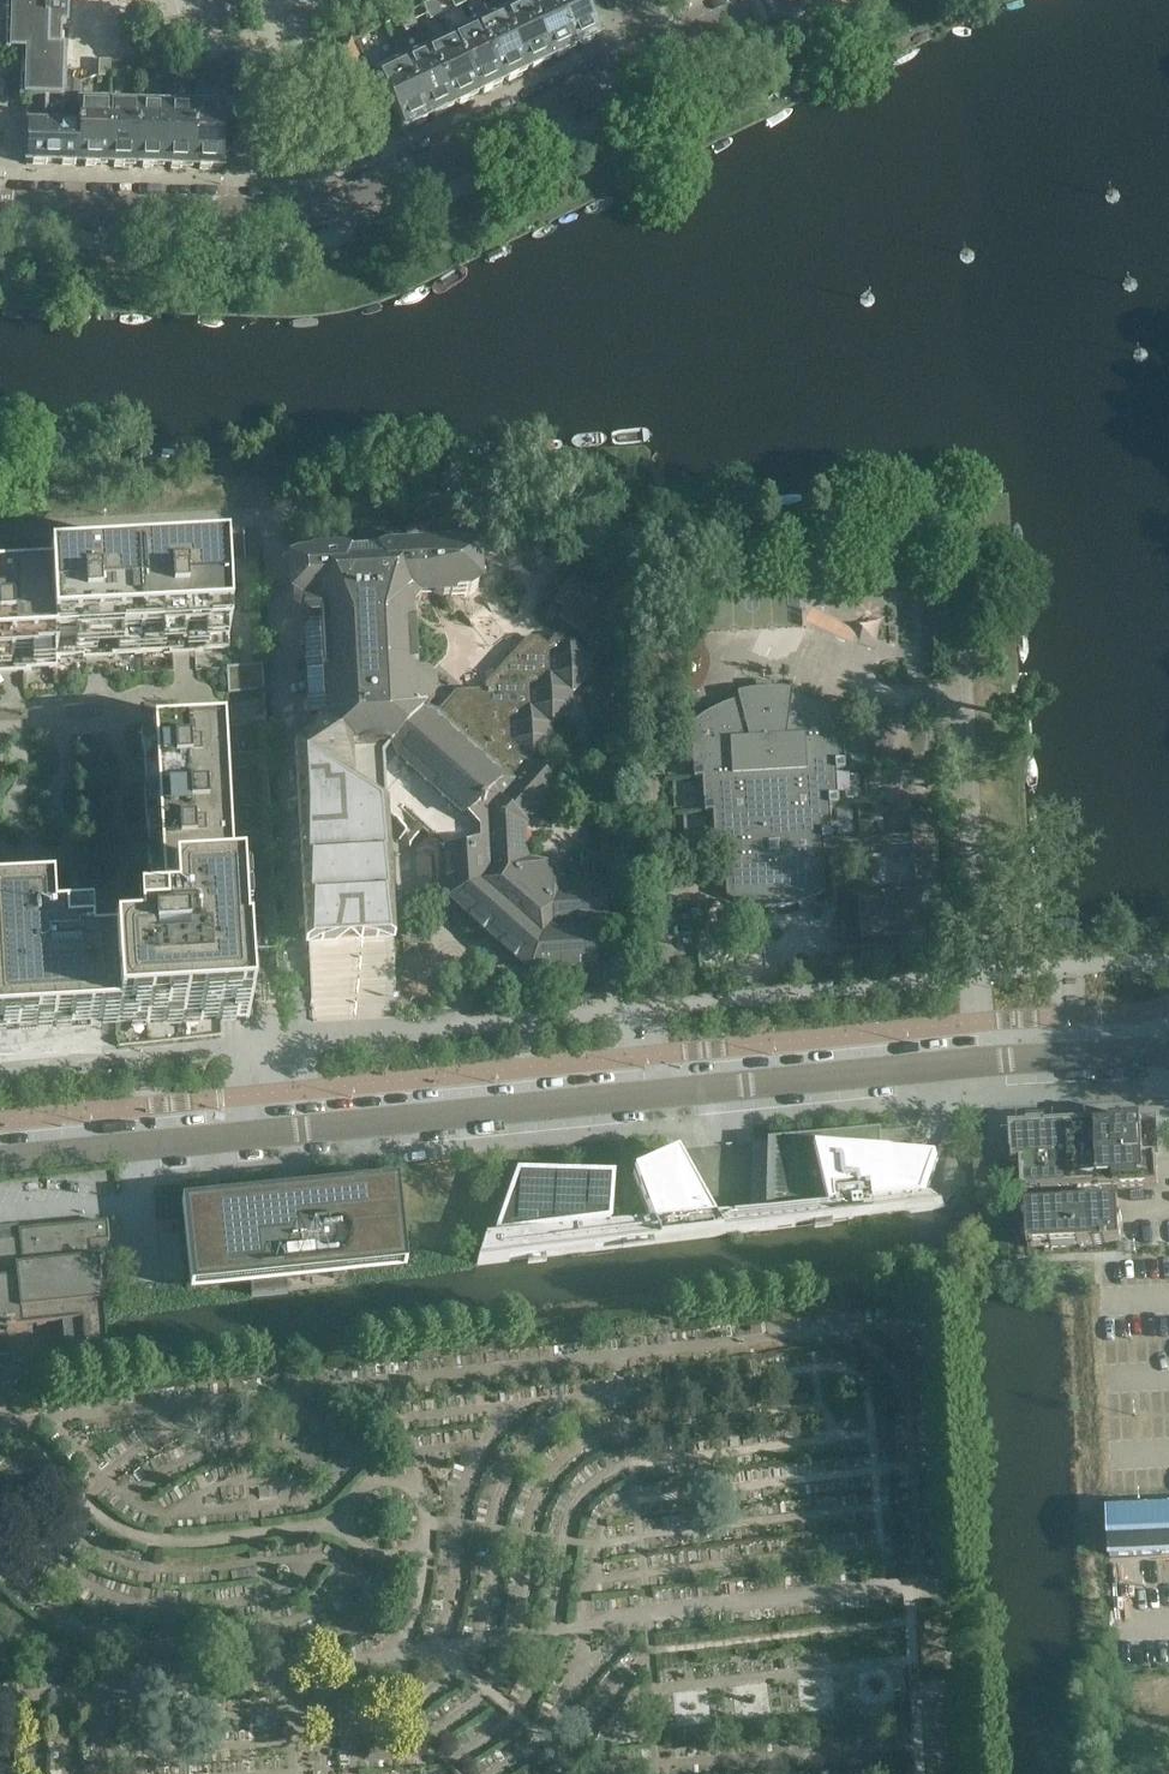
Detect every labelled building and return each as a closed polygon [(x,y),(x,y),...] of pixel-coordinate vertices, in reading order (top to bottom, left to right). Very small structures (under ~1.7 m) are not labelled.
[(66,0),(13,0),(11,53),(27,54),(26,99),(27,99),(29,99),(60,100),(62,53),(58,53),(59,26),(66,27),(66,0)] [(553,0),(540,0),(541,1),(527,7),(526,7),(550,57),(553,56),(557,59),(566,55),(566,49),(575,45),(553,0)] [(575,45),(577,44),(581,47),(592,42),(592,39),(599,36),(582,0),(553,0),(575,45)] [(439,14),(433,1),(424,5),(430,19),(439,14)] [(550,57),(526,7),(527,7),(525,3),(514,8),(516,12),(502,19),(526,69),(528,68),(532,70),(541,66),(542,61),(550,57)] [(415,26),(409,13),(399,17),(405,31),(415,26)] [(526,69),(502,19),(500,14),(490,20),(492,24),(478,31),(477,31),(501,81),(504,79),(508,82),(517,78),(517,73),(526,69)] [(501,81),(477,31),(478,31),(476,26),(475,26),(465,31),(467,36),(453,43),(477,92),(479,91),(483,94),(492,90),(493,85),(501,81)] [(377,44),(371,31),(359,37),(365,50),(377,44)] [(477,92),(453,43),(451,38),(441,43),(443,48),(429,54),(452,104),(455,103),(459,106),(468,102),(468,97),(477,92)] [(386,115),(350,41),(324,54),(359,127),(386,115)] [(452,104),(429,54),(427,50),(416,55),(419,59),(404,66),(428,116),(430,115),(434,118),(443,113),(444,108),(452,104)] [(110,78),(110,62),(100,62),(99,77),(110,78)] [(138,78),(139,63),(128,63),(128,78),(138,78)] [(167,79),(167,64),(157,63),(156,79),(167,79)] [(195,80),(196,64),(185,64),(185,80),(195,80)] [(262,148),(264,66),(235,66),(233,147),(262,148)] [(428,116),(404,66),(390,73),(388,68),(377,74),(403,130),(413,125),(416,127),(426,121),(427,116),(428,116)] [(60,107),(60,100),(29,99),(28,113),(60,114),(60,107)] [(107,163),(109,108),(110,103),(97,103),(97,108),(80,108),(79,126),(80,126),(79,163),(82,163),(85,167),(94,167),(97,163),(107,163)] [(136,164),(138,109),(138,104),(126,104),(126,109),(109,108),(107,163),(111,164),(113,168),(123,168),(126,164),(136,164)] [(165,165),(166,110),(167,110),(167,105),(154,105),(154,110),(138,109),(136,164),(139,164),(142,169),(151,169),(154,165),(165,165)] [(193,166),(195,111),(195,106),(183,105),(183,111),(167,110),(166,110),(165,165),(168,165),(171,170),(180,170),(183,166),(193,166)] [(222,169),(224,107),(211,106),(211,111),(195,111),(193,166),(197,166),(199,170),(210,171),(211,168),(222,169)] [(60,127),(60,114),(28,113),(28,126),(60,127)] [(80,126),(79,126),(78,126),(77,133),(59,132),(60,127),(28,126),(27,163),(31,163),(32,166),(46,166),(47,164),(60,164),(62,166),(74,167),(77,163),(79,163),(80,126)] [(555,784),(537,768),(532,768),(532,759),(533,759),(534,759),(534,758),(535,758),(536,757),(551,741),(550,726),(551,726),(552,726),(553,726),(553,725),(554,725),(555,725),(555,724),(556,724),(570,708),(569,693),(571,693),(572,693),(573,692),(574,692),(575,691),(576,690),(590,675),(589,660),(590,660),(590,658),(589,658),(588,657),(587,657),(573,644),(572,643),(571,643),(570,643),(569,643),(568,643),(567,643),(566,643),(561,638),(555,638),(546,648),(538,640),(528,640),(528,645),(522,646),(519,649),(520,654),(517,654),(518,666),(507,666),(507,678),(496,678),(496,689),(485,690),(488,732),(475,733),(467,741),(464,739),(463,740),(448,726),(449,725),(446,723),(446,724),(436,716),(424,711),(421,715),(419,714),(411,706),(410,706),(409,688),(413,684),(409,613),(420,599),(420,596),(436,595),(442,598),(468,597),(475,592),(473,557),(466,553),(440,555),(433,559),(430,554),(419,555),(416,560),(409,556),(298,562),(292,567),(294,603),(301,606),(302,621),(308,627),(302,634),(307,720),(317,728),(293,755),(304,953),(308,953),(310,984),(394,968),(393,948),(391,909),(387,830),(386,815),(386,811),(396,810),(396,814),(401,818),(403,815),(410,822),(420,831),(422,832),(422,831),(445,851),(447,891),(450,894),(451,899),(463,911),(461,913),(522,967),(526,967),(530,970),(549,969),(549,972),(593,970),(593,967),(591,943),(593,940),(593,926),(598,926),(604,918),(603,895),(595,889),(559,891),(548,891),(548,887),(553,875),(551,875),(550,874),(549,873),(548,873),(547,872),(546,871),(545,870),(544,868),(543,867),(542,866),(532,872),(527,873),(527,868),(527,861),(524,825),(521,822),(527,816),(537,815),(555,795),(555,788),(555,784)] [(263,692),(256,562),(224,564),(224,563),(0,575),(0,1034),(249,1020),(245,951),(242,886),(232,887),(223,726),(222,694),(229,694),(263,692)] [(609,623),(607,590),(585,591),(572,581),(556,601),(567,610),(561,619),(578,632),(586,621),(590,624),(609,623)] [(692,725),(682,733),(683,746),(691,745),(693,779),(702,779),(702,785),(704,813),(712,813),(712,819),(714,847),(723,847),(725,847),(726,857),(723,857),(725,898),(735,902),(745,906),(755,908),(765,909),(776,909),(786,908),(796,905),(806,902),(816,898),(825,893),(822,853),(822,852),(912,847),(914,891),(862,893),(857,894),(860,942),(940,938),(934,818),(910,820),(911,837),(870,839),(859,839),(830,841),(829,812),(828,807),(837,806),(835,777),(835,772),(844,771),(842,742),(842,737),(850,736),(849,724),(840,717),(831,712),(821,707),(811,703),(800,700),(800,703),(790,702),(792,692),(788,691),(784,691),(780,691),(776,690),(772,690),(772,684),(763,684),(755,684),(755,691),(751,692),(747,693),(744,693),(740,694),(736,695),(738,702),(725,706),(714,711),(702,717),(692,725)] [(273,885),(263,692),(229,694),(222,694),(223,726),(232,887),(242,886),(245,951),(277,950),(273,885)] [(1158,1186),(1157,1166),(1154,1118),(1009,1125),(1011,1153),(1012,1153),(1012,1163),(1020,1163),(1022,1193),(1029,1192),(1030,1207),(1026,1207),(1028,1248),(1121,1243),(1119,1202),(1116,1202),(1115,1188),(1158,1186)] [(831,1222),(945,1208),(943,1207),(934,1199),(925,1200),(939,1160),(935,1160),(920,1158),(908,1157),(918,1127),(917,1128),(879,1131),(836,1135),(772,1141),(753,1143),(751,1216),(712,1219),(676,1155),(633,1174),(651,1225),(609,1229),(611,1208),(613,1180),(606,1180),(516,1173),(492,1239),(485,1240),(484,1240),(477,1265),(528,1258),(528,1265),(546,1263),(545,1256),(622,1247),(623,1254),(653,1250),(652,1243),(814,1224),(815,1230),(832,1228),(831,1222)] [(287,1281),(344,1275),(406,1269),(397,1182),(373,1185),(357,1186),(303,1191),(277,1194),(229,1199),(224,1199),(209,1201),(181,1204),(183,1216),(190,1291),(250,1285),(250,1288),(251,1295),(251,1296),(251,1297),(288,1293),(288,1290),(287,1281)] [(8,1358),(8,1356),(6,1338),(6,1336),(6,1330),(61,1325),(81,1323),(84,1348),(84,1351),(107,1348),(105,1328),(101,1290),(103,1290),(105,1290),(103,1273),(101,1273),(99,1273),(98,1262),(98,1259),(96,1244),(108,1243),(106,1224),(18,1233),(19,1241),(0,1243),(0,1359),(8,1358)]
